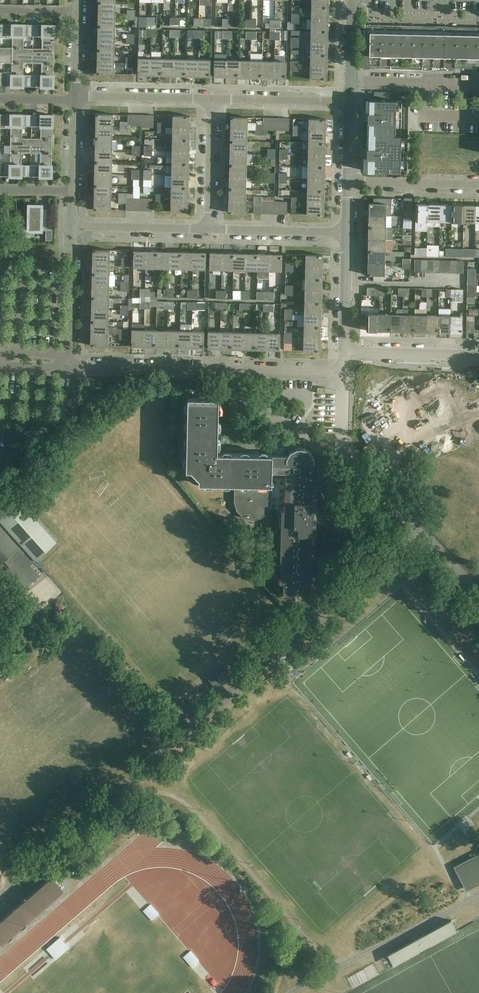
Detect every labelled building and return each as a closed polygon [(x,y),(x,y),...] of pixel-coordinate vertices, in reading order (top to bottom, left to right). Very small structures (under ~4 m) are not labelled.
[(115,2),(99,2),(98,14),(115,14),(115,2)] [(329,7),(312,7),(311,19),(328,19),(329,7)] [(115,14),(98,14),(98,26),(115,26),(115,14)] [(135,15),(127,14),(127,20),(135,20),(135,27),(139,27),(139,16),(135,16),(135,15)] [(328,19),(311,19),(311,31),(328,31),(328,19)] [(265,28),(270,28),(270,30),(275,30),(275,28),(275,20),(270,20),(270,23),(265,23),(265,28)] [(0,24),(0,38),(12,38),(12,34),(7,34),(7,24),(0,24)] [(13,24),(12,34),(12,38),(12,48),(12,55),(33,55),(33,48),(24,48),(24,36),(28,36),(28,24),(13,24)] [(54,25),(39,24),(38,36),(43,36),(42,48),(33,48),(33,55),(54,56),(54,25)] [(115,26),(98,26),(98,38),(115,38),(115,26)] [(364,29),(364,31),(363,68),(402,69),(422,69),(443,70),(444,31),(381,29),(364,26),(364,29)] [(204,30),(199,30),(199,38),(209,38),(209,32),(204,32),(204,30)] [(328,31),(311,31),(311,43),(328,43),(328,31)] [(444,31),(443,70),(478,71),(478,31),(444,31)] [(115,38),(98,38),(98,50),(114,50),(115,38)] [(328,43),(311,43),(311,55),(328,55),(328,43)] [(114,50),(98,50),(97,62),(114,62),(114,50)] [(12,55),(12,62),(12,72),(12,76),(11,86),(27,86),(27,75),(23,75),(23,63),(33,63),(33,55),(12,55)] [(54,56),(33,55),(33,63),(42,63),(42,75),(38,75),(37,86),(53,87),(54,56)] [(328,55),(311,55),(310,67),(327,67),(328,55)] [(138,58),(138,65),(138,75),(149,75),(150,58),(138,58)] [(162,58),(150,58),(149,75),(162,75),(162,58)] [(174,59),(162,58),(162,75),(174,75),(174,59)] [(186,59),(174,59),(174,75),(186,76),(186,59)] [(198,59),(186,59),(186,76),(198,76),(198,59)] [(210,59),(198,59),(198,76),(210,76),(210,59)] [(214,59),(214,66),(214,76),(226,77),(226,60),(214,59)] [(239,60),(226,60),(226,77),(238,77),(239,60)] [(251,60),(239,60),(238,77),(250,77),(251,60)] [(263,61),(251,60),(250,77),(262,77),(263,61)] [(275,61),(263,61),(262,77),(274,78),(275,61)] [(287,61),(275,61),(274,78),(286,78),(287,61)] [(114,62),(97,62),(97,74),(114,74),(114,62)] [(327,67),(310,67),(310,78),(327,79),(327,67)] [(6,86),(6,76),(12,76),(12,72),(0,72),(0,86),(6,86)] [(366,171),(400,172),(402,100),(402,92),(368,91),(368,92),(375,92),(375,99),(368,99),(366,171)] [(96,113),(96,126),(113,126),(113,114),(96,113)] [(0,114),(0,128),(11,128),(11,124),(5,124),(6,114),(0,114)] [(11,128),(10,145),(31,145),(32,138),(22,138),(22,126),(27,126),(27,114),(11,114),(11,124),(11,128)] [(41,138),(32,138),(31,145),(52,146),(53,115),(37,114),(37,126),(41,126),(41,138)] [(173,115),(173,127),(190,128),(190,116),(173,115)] [(231,117),(231,128),(247,129),(248,117),(231,117)] [(309,118),(309,130),(326,131),(326,119),(309,118)] [(96,126),(96,138),(112,138),(113,126),(96,126)] [(173,127),(173,139),(189,140),(190,128),(173,127)] [(231,128),(230,140),(247,141),(247,129),(231,128)] [(309,130),(309,142),(325,143),(326,131),(309,130)] [(96,138),(95,150),(112,150),(112,138),(96,138)] [(166,139),(166,151),(189,152),(189,140),(173,139),(166,139)] [(230,140),(230,152),(247,153),(247,141),(230,140)] [(268,141),(268,153),(276,153),(276,142),(268,141)] [(309,142),(308,154),(325,155),(325,143),(309,142)] [(10,162),(10,166),(10,176),(26,176),(26,165),(22,165),(22,152),(31,153),(31,145),(10,145),(10,162)] [(52,146),(31,145),(31,153),(41,153),(40,165),(36,165),(36,176),(52,177),(52,146)] [(95,150),(95,162),(112,162),(112,150),(95,150)] [(166,163),(172,163),(189,164),(189,152),(166,151),(166,163)] [(230,152),(230,164),(247,165),(247,153),(230,152)] [(276,153),(268,153),(268,159),(271,159),(271,165),(275,165),(276,153)] [(308,154),(308,166),(325,167),(325,155),(308,154)] [(4,176),(5,166),(10,166),(10,162),(0,162),(0,176),(4,176)] [(95,162),(95,174),(111,174),(112,162),(95,162)] [(172,163),(172,175),(189,176),(189,164),(172,163)] [(230,164),(229,176),(246,177),(247,165),(230,164)] [(308,166),(308,178),(325,178),(325,167),(308,166)] [(95,174),(94,186),(111,186),(111,174),(95,174)] [(152,175),(144,174),(144,186),(151,187),(152,187),(152,175)] [(172,175),(172,187),(188,187),(189,176),(172,175)] [(229,176),(229,188),(246,189),(246,177),(229,176)] [(308,178),(307,190),(324,190),(325,178),(308,178)] [(94,186),(94,198),(111,198),(111,186),(94,186)] [(172,187),(171,199),(188,199),(188,187),(172,187)] [(229,188),(229,200),(246,201),(246,189),(229,188)] [(324,190),(307,190),(307,202),(324,202),(324,190)] [(111,198),(94,198),(94,209),(111,210),(111,198)] [(369,215),(386,215),(391,215),(391,198),(374,198),(374,203),(369,203),(369,215)] [(404,211),(404,216),(412,216),(412,198),(404,198),(404,211)] [(188,199),(171,199),(171,211),(188,212),(188,199)] [(246,201),(229,200),(229,213),(245,213),(246,201)] [(324,202),(307,202),(307,214),(324,215),(324,202)] [(42,205),(29,204),(28,227),(28,230),(33,230),(42,230),(42,226),(49,226),(49,209),(42,208),(42,205)] [(428,226),(428,204),(416,204),(415,231),(428,231),(428,226)] [(440,204),(428,204),(428,226),(440,226),(440,221),(439,221),(440,204)] [(452,204),(440,204),(439,221),(440,221),(452,222),(452,204)] [(464,205),(452,204),(452,222),(463,222),(464,205)] [(476,205),(464,205),(463,222),(475,222),(476,205)] [(369,215),(369,227),(386,227),(386,215),(369,215)] [(369,227),(368,239),(385,239),(386,227),(369,227)] [(368,239),(368,250),(385,251),(393,251),(393,239),(385,239),(368,239)] [(415,247),(415,256),(422,256),(427,256),(427,248),(422,248),(415,247)] [(93,248),(93,260),(110,260),(110,248),(93,248)] [(462,249),(451,248),(451,256),(462,257),(462,249)] [(475,249),(462,249),(462,257),(475,257),(475,249)] [(133,267),(145,267),(146,251),(134,250),(133,267)] [(368,250),(368,262),(385,263),(385,251),(368,250)] [(146,273),(157,273),(158,251),(146,251),(145,267),(146,267),(146,273)] [(158,251),(157,273),(157,274),(160,274),(160,268),(169,268),(170,251),(158,251)] [(182,251),(170,251),(169,268),(181,268),(182,251)] [(194,252),(182,251),(181,268),(193,268),(194,252)] [(206,252),(194,252),(193,268),(206,269),(206,252)] [(210,269),(222,269),(222,252),(210,252),(210,269)] [(222,269),(234,269),(234,253),(222,252),(222,269)] [(234,269),(246,270),(246,253),(234,253),(234,269)] [(246,253),(246,270),(258,270),(258,253),(246,253)] [(270,254),(258,253),(258,270),(270,270),(270,254)] [(282,254),(270,254),(270,270),(282,270),(282,254)] [(306,254),(306,266),(323,267),(323,255),(306,254)] [(93,260),(93,272),(110,272),(110,260),(93,260)] [(385,263),(368,262),(368,275),(385,275),(385,263)] [(306,266),(305,278),(322,279),(323,267),(306,266)] [(93,272),(93,284),(110,284),(110,272),(93,272)] [(476,273),(468,273),(467,278),(467,285),(468,285),(472,285),(478,285),(478,278),(476,278),(476,273)] [(305,278),(305,290),(322,291),(322,279),(305,278)] [(93,284),(93,296),(109,296),(110,284),(93,284)] [(380,288),(367,287),(367,295),(380,296),(380,288)] [(451,289),(451,297),(456,297),(456,301),(463,302),(464,289),(451,289)] [(305,290),(305,302),(322,303),(322,291),(305,290)] [(137,304),(137,303),(135,292),(123,294),(125,305),(137,302),(137,304)] [(93,296),(92,308),(109,308),(109,296),(93,296)] [(305,302),(305,314),(322,315),(322,303),(305,302)] [(92,308),(92,320),(109,320),(109,308),(92,308)] [(391,331),(402,331),(403,309),(398,309),(397,311),(396,313),(396,314),(391,314),(391,331)] [(402,331),(414,332),(415,315),(408,315),(408,309),(403,309),(402,331)] [(305,314),(304,326),(321,327),(322,315),(305,314)] [(366,330),(379,331),(379,314),(367,314),(367,316),(361,315),(361,327),(366,327),(366,330)] [(379,331),(391,331),(391,314),(379,314),(379,331)] [(414,332),(426,332),(427,315),(415,315),(414,332)] [(426,332),(438,332),(438,315),(427,315),(426,332)] [(438,332),(450,332),(450,316),(438,315),(438,332)] [(450,316),(450,332),(462,333),(463,316),(450,316)] [(109,320),(92,320),(92,332),(109,332),(109,333),(120,334),(128,334),(128,329),(117,329),(117,327),(109,327),(109,320)] [(474,321),(466,320),(466,333),(474,333),(474,321)] [(132,346),(144,346),(144,324),(132,324),(132,346)] [(144,346),(156,347),(156,330),(156,324),(144,324),(144,346)] [(192,348),(192,331),(192,325),(180,324),(180,331),(180,347),(192,348)] [(304,326),(304,338),(321,339),(321,327),(304,326)] [(156,347),(168,347),(168,330),(156,330),(156,347)] [(168,347),(180,347),(180,331),(168,330),(168,347)] [(192,331),(192,348),(204,348),(204,331),(192,331)] [(208,348),(220,348),(220,332),(208,331),(208,348)] [(109,332),(92,332),(92,343),(109,344),(109,333),(109,332)] [(220,348),(232,349),(232,332),(220,332),(220,348)] [(232,349),(244,349),(244,332),(232,332),(232,349)] [(244,349),(256,349),(256,332),(244,332),(244,349)] [(256,349),(268,349),(268,333),(256,332),(256,349)] [(268,333),(268,349),(280,350),(280,333),(268,333)] [(321,339),(304,338),(304,350),(321,351),(321,339)] [(188,397),(186,470),(191,471),(191,472),(199,484),(235,485),(234,501),(237,510),(243,517),(252,520),(262,518),(269,511),(271,502),(272,478),(286,478),(285,516),(281,516),(280,583),(283,583),(283,595),(289,595),(289,587),(297,587),(297,591),(311,591),(312,535),(316,535),(316,523),(312,522),(312,511),(313,511),(314,458),(311,452),(304,448),(297,448),(290,451),(288,455),(272,455),(272,454),(218,453),(219,398),(188,397)] [(25,464),(16,472),(19,476),(28,468),(25,464)] [(6,578),(19,567),(14,562),(22,555),(31,565),(57,542),(10,489),(0,497),(0,575),(2,573),(6,578)] [(19,567),(6,578),(20,593),(40,575),(31,565),(22,555),(14,562),(19,567)] [(217,689),(232,676),(233,675),(223,665),(208,678),(217,689)] [(458,866),(469,888),(478,883),(478,855),(458,866)] [(0,925),(0,934),(5,939),(31,916),(30,915),(32,914),(39,908),(40,909),(66,886),(67,886),(58,875),(0,925)] [(137,905),(147,916),(155,910),(145,898),(137,905)] [(443,917),(378,948),(384,961),(449,930),(443,917)] [(186,963),(194,956),(186,946),(178,953),(186,963)] [(253,963),(197,962),(219,982),(219,987),(213,992),(241,992),(250,983),(250,972),(253,968),(253,963)]
